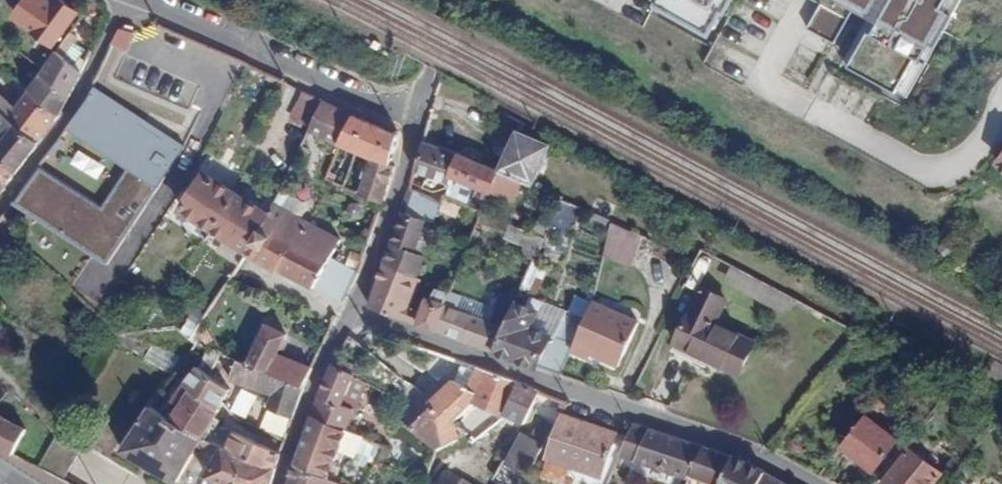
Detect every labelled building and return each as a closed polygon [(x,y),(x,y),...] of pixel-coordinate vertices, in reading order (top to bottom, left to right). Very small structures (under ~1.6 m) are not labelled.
[(55,44),(78,11),(63,0),(55,0),(53,2),(51,0),(27,0),(16,16),(55,44)] [(655,3),(707,31),(720,9),(713,5),(715,0),(656,0),(655,3)] [(730,0),(715,0),(713,5),(720,9),(724,11),(730,0)] [(958,0),(829,0),(867,19),(841,74),(907,106),(958,0)] [(818,3),(806,28),(834,41),(845,16),(818,3)] [(95,37),(103,22),(87,13),(78,28),(95,37)] [(136,34),(131,32),(117,28),(110,43),(128,51),(136,34)] [(79,72),(73,67),(62,57),(73,42),(76,38),(69,32),(42,69),(39,73),(67,96),(79,72)] [(195,60),(202,45),(178,34),(172,49),(195,60)] [(85,51),(73,42),(62,57),(73,67),(85,51)] [(28,88),(57,113),(60,110),(67,96),(39,73),(28,88)] [(57,113),(28,88),(14,107),(0,94),(0,110),(37,141),(57,113)] [(314,115),(320,100),(299,90),(291,105),(314,115)] [(340,145),(354,115),(322,101),(309,131),(340,145)] [(16,171),(37,141),(0,110),(0,137),(2,139),(0,141),(0,158),(16,171)] [(338,149),(356,155),(365,158),(388,165),(398,134),(354,115),(340,145),(338,149)] [(432,144),(458,154),(460,146),(448,141),(451,133),(436,129),(432,144)] [(531,185),(549,146),(517,132),(500,170),(531,185)] [(458,154),(432,144),(422,141),(413,170),(447,183),(449,176),(458,154)] [(500,170),(458,154),(449,176),(490,194),(500,170)] [(16,171),(0,158),(0,193),(16,171)] [(365,173),(358,193),(381,201),(393,166),(388,165),(365,158),(360,171),(365,173)] [(180,209),(211,229),(233,192),(204,173),(180,209)] [(407,189),(382,264),(416,276),(434,224),(441,202),(407,189)] [(233,192),(211,229),(216,225),(227,210),(238,195),(233,192)] [(240,218),(250,202),(238,195),(227,210),(240,218)] [(557,198),(546,225),(568,234),(579,207),(557,198)] [(227,210),(216,225),(211,229),(246,252),(269,214),(250,202),(240,218),(227,210)] [(275,271),(278,268),(313,287),(330,256),(340,238),(275,202),(269,214),(246,252),(275,271)] [(631,269),(646,237),(616,223),(605,256),(631,269)] [(534,258),(544,238),(510,224),(506,237),(525,245),(522,253),(534,258)] [(330,256),(313,287),(342,302),(357,273),(330,256)] [(369,305),(417,322),(421,308),(411,305),(421,279),(416,276),(382,264),(369,305)] [(493,350),(515,301),(516,298),(500,291),(493,307),(488,321),(445,305),(450,291),(431,282),(421,308),(417,322),(493,350)] [(673,344),(728,369),(748,339),(713,322),(724,299),(699,287),(673,344)] [(488,321),(493,307),(450,291),(445,305),(488,321)] [(560,374),(572,348),(573,344),(531,327),(537,311),(515,301),(493,350),(560,374)] [(591,301),(588,315),(573,344),(572,348),(588,355),(589,351),(619,365),(639,324),(591,301)] [(247,364),(304,386),(312,365),(279,353),(286,333),(265,324),(247,364)] [(748,339),(728,369),(738,373),(753,341),(748,339)] [(206,373),(217,349),(209,345),(197,368),(206,373)] [(143,359),(166,372),(176,356),(150,346),(143,359)] [(217,349),(206,373),(225,388),(230,379),(237,360),(217,349)] [(247,364),(237,360),(230,379),(271,395),(267,406),(293,416),(304,386),(247,364)] [(474,375),(477,368),(454,360),(452,365),(474,375)] [(348,391),(355,374),(344,369),(332,363),(310,415),(345,428),(359,396),(348,391)] [(219,404),(227,389),(225,388),(206,373),(197,368),(195,367),(166,418),(200,437),(219,404)] [(440,410),(421,435),(438,448),(467,434),(475,440),(499,420),(503,417),(517,382),(477,368),(474,375),(468,388),(454,381),(434,406),(440,410)] [(523,425),(539,391),(517,382),(503,417),(499,420),(517,429),(523,425)] [(568,402),(543,393),(534,413),(541,417),(530,437),(522,433),(496,481),(502,483),(523,483),(568,402)] [(841,445),(874,469),(896,438),(871,420),(879,409),(892,419),(897,413),(877,398),(841,445)] [(209,471),(221,447),(200,437),(166,418),(149,408),(122,451),(175,481),(187,459),(209,471)] [(12,454),(22,428),(0,414),(0,448),(12,454)] [(548,457),(601,475),(616,433),(564,414),(548,457)] [(299,451),(331,463),(338,448),(345,428),(310,415),(299,451)] [(692,473),(705,446),(634,425),(621,452),(692,473)] [(352,432),(345,428),(338,448),(345,450),(352,432)] [(914,428),(902,444),(907,447),(880,482),(883,483),(931,483),(940,472),(910,449),(922,433),(914,428)] [(231,430),(221,447),(275,468),(280,453),(231,430)] [(765,473),(705,446),(692,473),(719,483),(759,483),(765,473)] [(275,468),(221,447),(209,471),(206,477),(225,483),(270,483),(275,468)] [(295,464),(326,477),(331,463),(299,451),(295,464)] [(295,464),(288,483),(343,483),(326,477),(295,464)] [(765,473),(759,483),(785,483),(765,473)]
